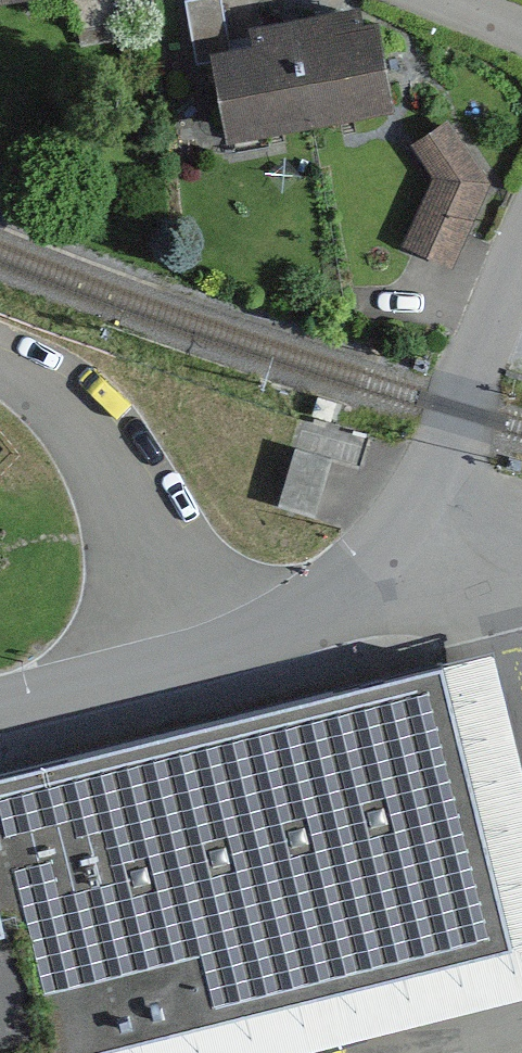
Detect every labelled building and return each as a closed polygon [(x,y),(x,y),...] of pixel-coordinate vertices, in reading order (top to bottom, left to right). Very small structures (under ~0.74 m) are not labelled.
[(220,1),(186,7),(215,156),(395,123),(374,9),(227,37),(220,1)] [(453,113),(409,147),(432,193),(410,257),(458,276),(490,198),(453,113)] [(278,507),(318,517),(334,455),(295,445),(278,507)] [(521,997),(521,758),(495,648),(0,770),(0,1052),(298,1052),(521,997)]
